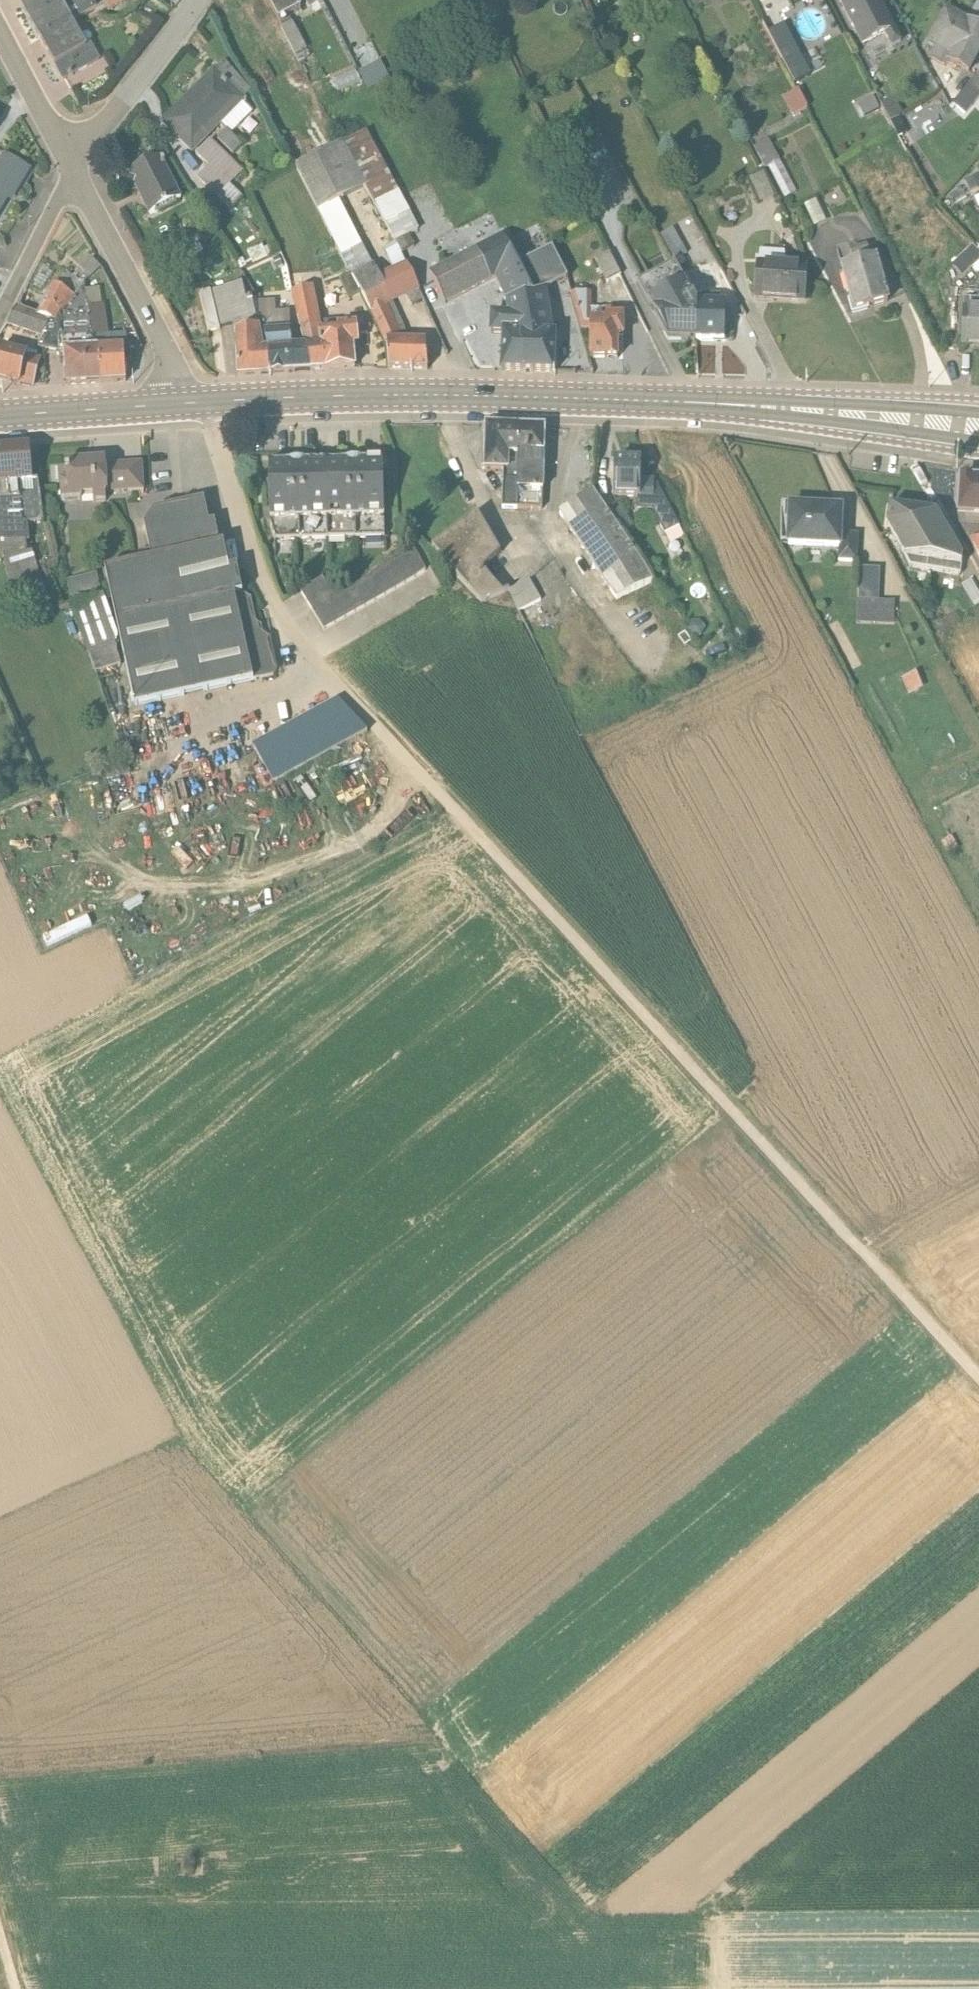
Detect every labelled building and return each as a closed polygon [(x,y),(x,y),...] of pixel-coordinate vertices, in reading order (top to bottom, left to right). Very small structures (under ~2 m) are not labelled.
[(22,6),(40,39),(96,8),(92,0),(32,0),(22,6)] [(109,13),(133,0),(112,0),(104,5),(109,13)] [(309,60),(293,25),(291,25),(287,18),(301,10),(295,0),(266,0),(299,65),(309,60)] [(309,9),(312,8),(316,15),(325,10),(320,0),(304,0),(309,9)] [(902,46),(883,8),(886,0),(836,0),(862,51),(884,40),(891,53),(902,46)] [(978,60),(978,30),(975,28),(945,10),(925,47),(934,52),(928,63),(944,71),(947,67),(969,79),(978,60)] [(63,81),(99,61),(90,44),(85,46),(72,22),(40,39),(63,81)] [(788,28),(773,35),(782,55),(797,48),(788,28)] [(244,101),(251,95),(224,64),(198,90),(201,93),(166,129),(194,155),(221,128),(226,133),(217,142),(233,159),(242,149),(231,138),(252,115),(243,106),(246,103),(244,101)] [(378,65),(358,74),(367,92),(388,84),(378,65)] [(976,79),(952,109),(964,119),(978,102),(978,82),(976,79)] [(802,93),(787,99),(794,117),(809,112),(802,93)] [(397,246),(403,257),(415,251),(409,240),(419,234),(366,135),(343,147),(365,191),(397,246)] [(242,175),(210,143),(195,158),(207,170),(198,181),(217,201),(242,175)] [(374,268),(372,269),(339,205),(365,191),(343,147),(296,170),(359,294),(385,348),(387,348),(388,372),(389,373),(427,374),(428,373),(426,346),(426,345),(408,344),(393,308),(406,303),(411,311),(412,311),(425,304),(403,257),(397,246),(383,253),(393,273),(379,279),(374,268)] [(11,195),(14,196),(29,171),(6,157),(0,168),(0,212),(11,195)] [(117,178),(125,197),(137,193),(148,218),(155,215),(156,217),(177,206),(176,203),(181,201),(160,159),(117,178)] [(753,182),(763,204),(777,198),(766,175),(753,182)] [(969,196),(978,192),(978,180),(965,186),(969,196)] [(243,202),(229,188),(217,201),(230,214),(243,202)] [(397,246),(365,191),(339,205),(372,269),(374,268),(379,279),(393,273),(383,253),(397,246)] [(672,234),(661,240),(675,265),(687,259),(672,234)] [(501,241),(429,278),(445,311),(495,285),(505,307),(506,318),(489,318),(489,340),(503,341),(501,375),(524,377),(554,377),(556,339),(553,338),(547,295),(567,285),(551,253),(518,271),(517,271),(501,241)] [(247,255),(253,268),(267,261),(267,260),(272,257),(269,250),(263,252),(262,249),(247,255)] [(851,321),(868,316),(868,314),(888,308),(876,264),(872,265),(866,252),(849,256),(852,270),(840,273),(848,307),(847,307),(851,321)] [(952,270),(962,282),(971,274),(977,280),(978,278),(978,260),(972,252),(952,270)] [(784,257),(759,256),(758,268),(756,268),(754,306),(804,309),(807,271),(784,269),(784,257)] [(609,259),(595,266),(606,287),(620,281),(609,259)] [(16,310),(7,326),(44,339),(50,323),(55,323),(60,315),(63,316),(84,286),(101,271),(92,261),(72,279),(67,275),(56,289),(54,288),(35,320),(16,310)] [(286,273),(291,295),(311,374),(354,371),(353,350),(359,349),(357,328),(338,330),(337,325),(321,327),(314,295),(311,283),(307,283),(303,269),(286,273)] [(674,269),(638,287),(667,346),(696,346),(696,309),(674,269)] [(89,321),(84,286),(63,316),(89,321)] [(239,379),(270,377),(258,305),(256,301),(246,303),(242,288),(213,295),(221,330),(233,328),(238,356),(239,379)] [(98,295),(86,297),(93,350),(99,351),(100,386),(126,385),(125,366),(130,365),(130,352),(127,351),(126,339),(104,339),(103,309),(100,308),(98,295)] [(590,364),(617,364),(618,344),(625,343),(624,321),(622,320),(622,313),(603,315),(591,315),(592,299),(571,299),(581,335),(590,335),(590,364)] [(719,301),(697,300),(696,346),(724,347),(724,309),(719,308),(719,301)] [(275,304),(259,306),(270,377),(311,374),(305,349),(293,350),(287,315),(276,316),(275,304)] [(963,305),(960,352),(978,353),(978,306),(963,305)] [(44,339),(39,351),(64,356),(66,388),(100,386),(99,351),(93,350),(92,340),(58,340),(58,339),(44,339)] [(32,390),(40,361),(0,351),(0,382),(32,390)] [(503,477),(503,513),(516,514),(519,432),(486,431),(485,460),(482,461),(482,471),(484,472),(484,476),(503,477)] [(542,515),(544,433),(519,432),(516,514),(542,515)] [(27,527),(38,526),(42,525),(37,485),(33,487),(29,450),(0,452),(0,551),(1,559),(19,613),(49,604),(32,556),(26,558),(26,546),(29,545),(27,527)] [(58,472),(60,505),(81,504),(82,501),(93,500),(94,507),(106,506),(106,497),(144,495),(142,466),(106,467),(105,462),(66,465),(66,472),(58,472)] [(326,467),(328,542),(383,540),(383,466),(326,467)] [(276,525),(277,543),(328,542),(326,467),(268,469),(270,524),(276,525)] [(663,538),(669,538),(678,533),(657,492),(656,492),(654,494),(654,487),(641,486),(641,469),(614,468),(614,505),(638,506),(637,516),(652,516),(663,538)] [(958,483),(956,521),(958,522),(958,532),(969,548),(978,567),(978,484),(958,483)] [(593,498),(558,521),(615,606),(652,585),(593,498)] [(105,575),(136,710),(273,682),(277,675),(263,638),(262,631),(256,627),(251,602),(242,596),(237,572),(229,573),(224,549),(220,549),(215,526),(210,526),(205,504),(189,506),(184,505),(172,507),(169,511),(153,514),(143,530),(149,564),(105,575)] [(789,513),(787,553),(839,556),(838,567),(857,568),(858,541),(841,540),(841,516),(789,513)] [(888,513),(885,532),(909,573),(959,579),(962,563),(936,518),(888,513)] [(500,560),(477,520),(432,555),(481,607),(502,597),(483,575),(500,560)] [(322,580),(300,593),(324,633),(424,573),(413,553),(334,600),(322,580)] [(879,575),(859,574),(857,628),(893,629),(893,606),(878,606),(879,575)] [(100,575),(71,580),(73,592),(102,587),(100,575)] [(508,596),(518,617),(540,605),(528,584),(508,596)] [(970,584),(960,590),(974,613),(978,611),(978,600),(970,584)] [(103,599),(71,610),(71,611),(92,669),(96,678),(100,677),(103,685),(113,681),(111,673),(121,669),(116,652),(121,651),(103,599)] [(272,791),(367,738),(340,708),(253,755),(272,791)]
